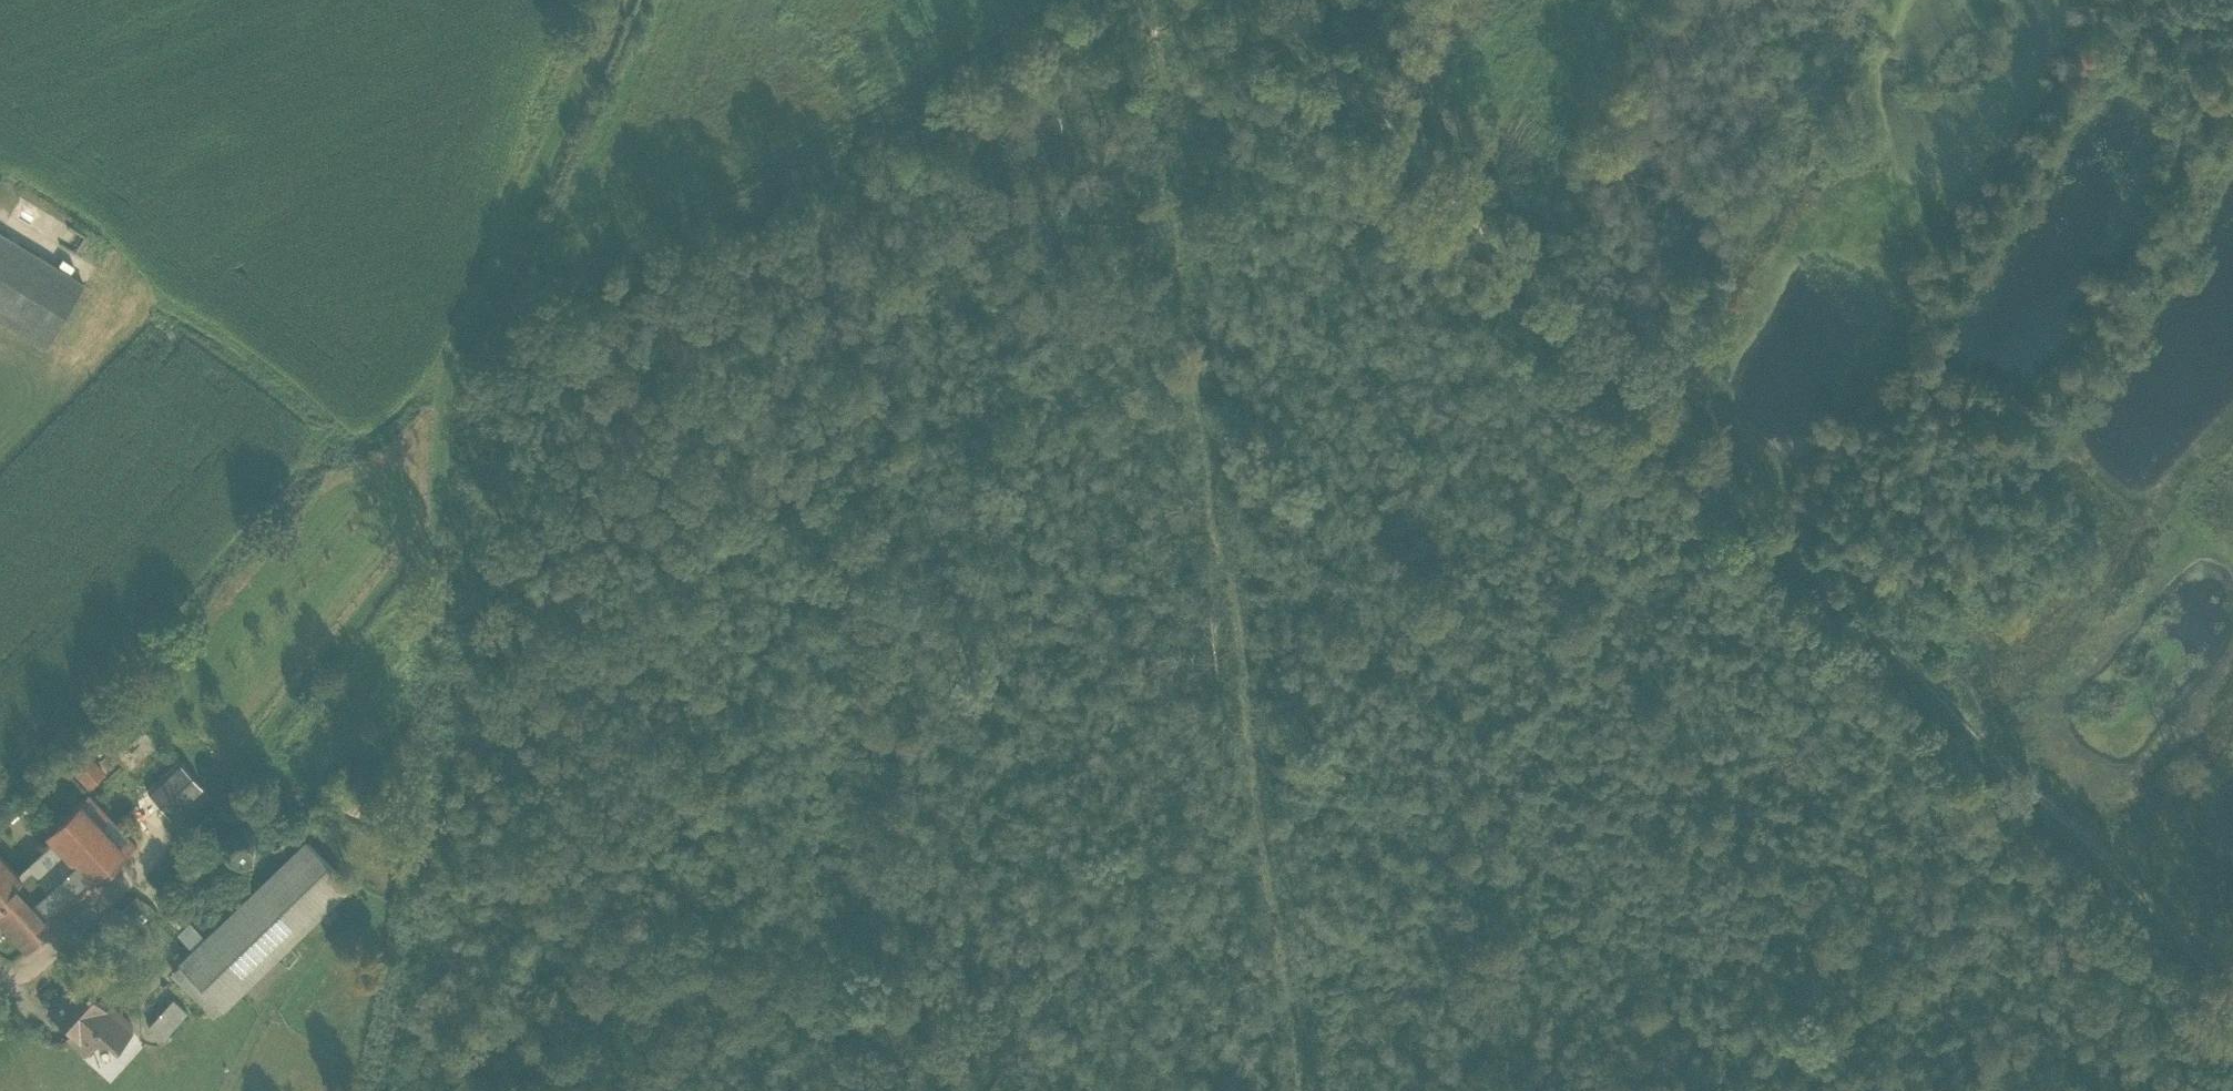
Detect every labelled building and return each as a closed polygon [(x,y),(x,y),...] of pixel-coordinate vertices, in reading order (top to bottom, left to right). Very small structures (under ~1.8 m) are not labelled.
[(45,348),(84,282),(0,232),(0,320),(45,348)] [(89,789),(107,772),(82,746),(64,763),(89,789)] [(180,763),(147,794),(169,816),(201,787),(180,763)] [(26,949),(136,845),(87,794),(48,831),(66,850),(39,875),(29,869),(22,876),(0,852),(0,922),(26,949)] [(204,832),(201,831),(200,832),(224,844),(227,850),(230,854),(233,856),(239,857),(244,857),(247,854),(251,849),(253,844),(253,839),(250,834),(247,831),(241,830),(236,830),(231,831),(211,814),(209,816),(213,818),(204,832)] [(211,1015),(220,1007),(222,1009),(245,987),(253,995),(285,964),(277,956),(352,883),(306,836),(175,961),(179,964),(169,973),(211,1015)] [(164,885),(183,906),(187,903),(200,917),(210,908),(195,893),(194,894),(176,875),(164,885)] [(105,1007),(76,982),(48,1012),(70,1032),(65,1037),(83,1056),(96,1042),(106,1042),(115,1049),(132,1030),(132,1022),(110,1002),(105,1007)] [(186,1012),(172,998),(148,1025),(162,1039),(186,1012)]
